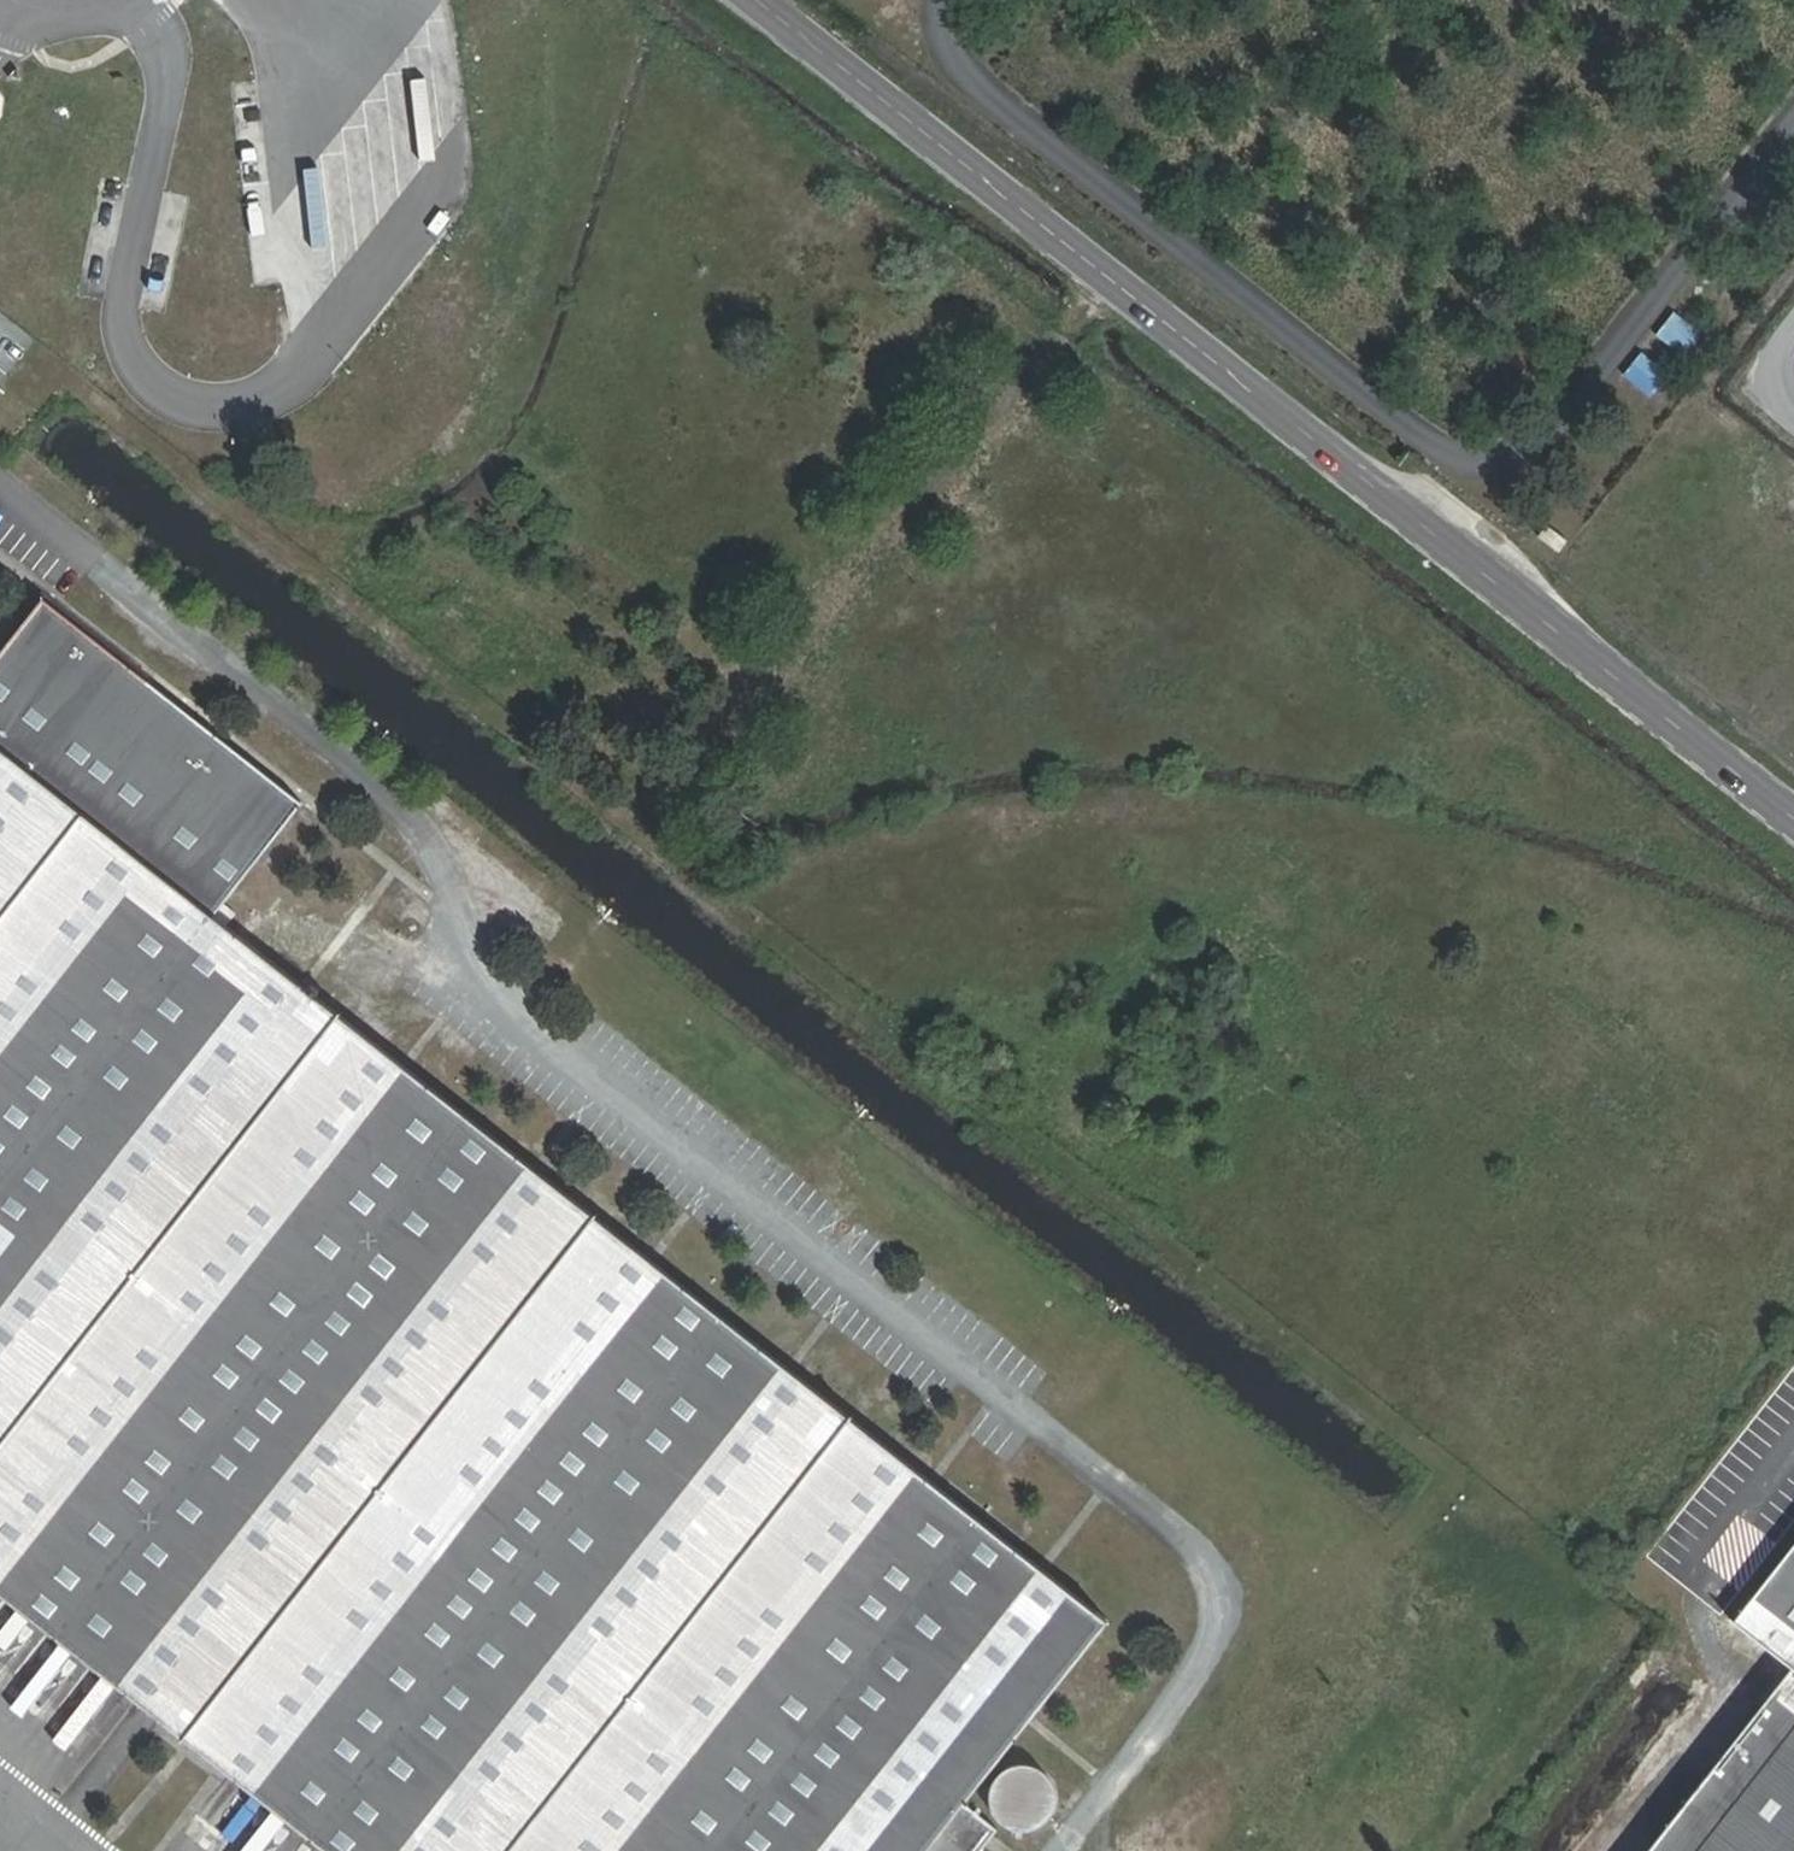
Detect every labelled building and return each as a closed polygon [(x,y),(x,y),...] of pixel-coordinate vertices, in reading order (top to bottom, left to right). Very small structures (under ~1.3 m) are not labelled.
[(1661,333),(1689,351),(1704,329),(1676,311),(1661,333)] [(1629,375),(1654,389),(1667,367),(1642,353),(1629,375)] [(1005,1836),(969,1806),(1116,1624),(218,918),(308,806),(49,600),(0,660),(0,1590),(330,1850),(992,1850),(1005,1836)] [(1732,1624),(1791,1670),(1649,1850),(1793,1850),(1793,1545),(1732,1624)] [(1062,1810),(1064,1806),(1064,1802),(1065,1798),(1064,1794),(1064,1789),(1062,1785),(1061,1781),(1058,1778),(1055,1774),(1052,1771),(1049,1769),(1045,1767),(1041,1765),(1037,1764),(1033,1764),(1028,1764),(1024,1764),(1020,1765),(1016,1767),(1012,1769),(1009,1771),(1006,1774),(1003,1778),(1000,1781),(999,1785),(997,1789),(996,1793),(996,1798),(996,1802),(997,1806),(999,1810),(1000,1814),(1003,1818),(1005,1821),(1009,1824),(1012,1827),(1016,1829),(1020,1830),(1024,1831),(1028,1832),(1033,1832),(1037,1831),(1041,1830),(1045,1829),(1049,1827),(1052,1824),(1055,1821),(1058,1818),(1061,1814),(1062,1810)]
